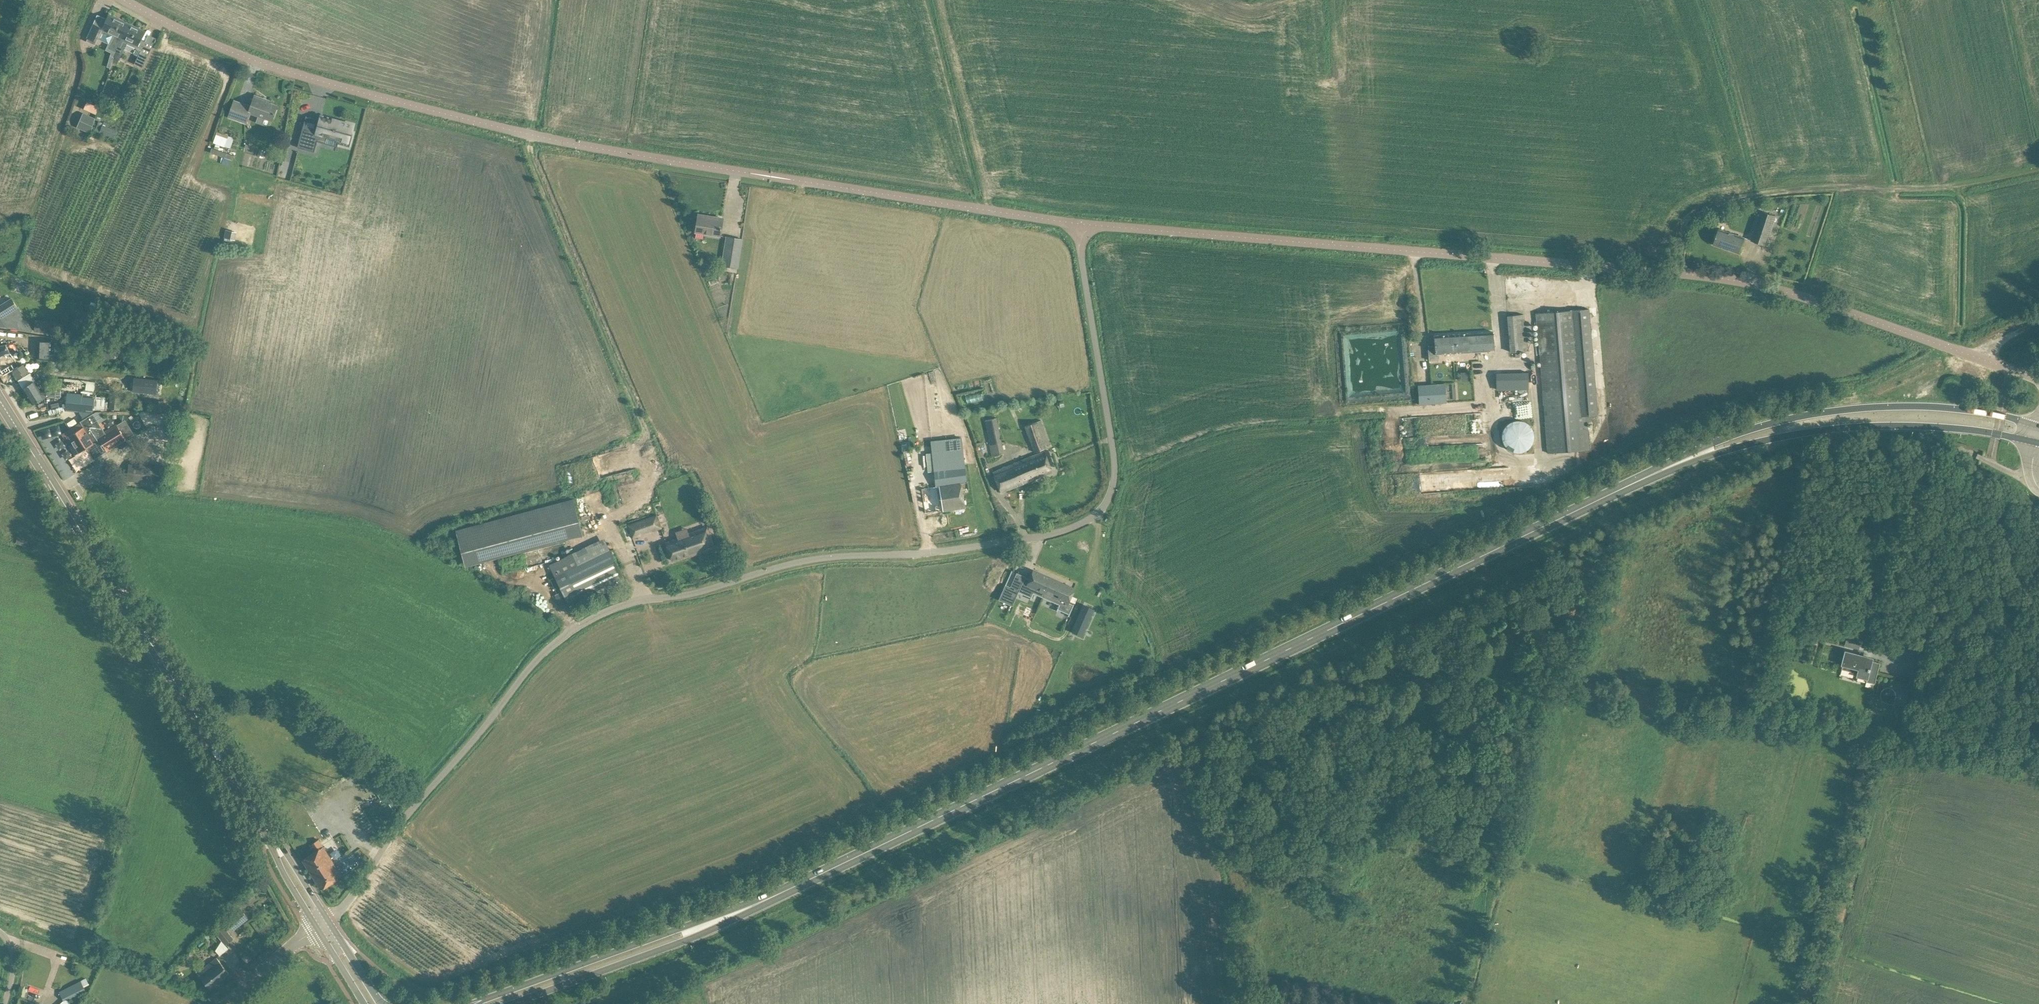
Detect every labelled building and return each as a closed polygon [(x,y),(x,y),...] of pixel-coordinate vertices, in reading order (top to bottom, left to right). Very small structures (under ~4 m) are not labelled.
[(93,23),(87,37),(94,41),(100,27),(105,29),(116,34),(110,48),(115,50),(111,58),(113,58),(116,51),(128,24),(109,14),(107,19),(97,14),(93,23)] [(114,59),(113,62),(117,64),(127,43),(137,48),(141,50),(139,55),(134,64),(143,68),(149,53),(141,50),(145,41),(141,39),(144,31),(128,24),(116,51),(113,58),(114,59)] [(272,120),(273,115),(277,106),(264,101),(265,99),(255,95),(251,106),(234,100),(228,116),(246,123),(250,112),(272,120)] [(87,101),(84,108),(96,113),(99,106),(87,101)] [(83,114),(77,128),(91,134),(95,119),(83,114)] [(350,133),(352,125),(321,116),(317,130),(303,126),(297,147),(314,152),(317,141),(320,142),(322,134),(339,139),(338,144),(349,147),(353,134),(350,133)] [(103,125),(99,134),(114,140),(115,138),(118,131),(103,125)] [(231,147),(234,135),(216,131),(213,143),(231,147)] [(231,163),(234,152),(211,148),(208,159),(231,163)] [(1766,245),(1770,234),(1776,214),(1761,211),(1752,240),(1766,245)] [(720,235),(720,230),(722,220),(708,218),(708,216),(699,214),(696,232),(720,235)] [(237,231),(226,229),(224,237),(235,239),(237,231)] [(1713,244),(1740,253),(1745,238),(1719,229),(1713,244)] [(742,239),(726,236),(722,265),(738,268),(742,239)] [(31,329),(11,297),(0,305),(0,326),(31,329)] [(1536,313),(1543,393),(1548,453),(1589,449),(1587,421),(1591,421),(1591,415),(1598,415),(1589,309),(1536,313)] [(1526,351),(1524,324),(1523,314),(1507,315),(1510,352),(1526,351)] [(52,333),(54,321),(36,319),(34,330),(52,333)] [(1494,351),(1493,341),(1493,332),(1434,335),(1434,346),(1428,346),(1429,360),(1438,359),(1438,354),(1494,351)] [(52,353),(52,341),(38,340),(38,361),(45,362),(60,363),(60,353),(52,353)] [(10,352),(9,350),(6,344),(0,345),(0,357),(5,354),(6,355),(10,352)] [(6,355),(5,354),(0,357),(0,369),(4,376),(10,372),(6,365),(10,362),(6,355)] [(29,373),(23,364),(12,371),(17,380),(29,373)] [(1462,372),(1464,381),(1472,379),(1470,370),(1462,372)] [(1528,372),(1496,373),(1496,389),(1528,388),(1528,372)] [(135,390),(155,392),(156,380),(136,379),(135,390)] [(44,397),(56,398),(56,391),(40,390),(34,381),(23,388),(33,404),(44,397)] [(1446,383),(1417,388),(1418,404),(1447,403),(1446,383)] [(67,395),(66,408),(92,410),(93,397),(67,395)] [(76,447),(103,430),(94,415),(84,421),(87,425),(83,427),(81,423),(69,430),(72,434),(69,436),(76,447)] [(998,417),(986,420),(991,443),(987,443),(990,455),(1005,452),(998,417)] [(1035,452),(1046,448),(1045,445),(1049,443),(1041,420),(1025,426),(1035,452)] [(1534,448),(1531,420),(1503,422),(1505,451),(1534,448)] [(127,439),(118,424),(105,432),(103,430),(76,447),(79,452),(88,447),(94,457),(107,450),(107,451),(127,439)] [(965,442),(967,450),(965,451),(969,464),(975,462),(969,441),(965,442)] [(937,486),(922,488),(924,503),(926,513),(965,507),(960,482),(966,481),(965,472),(961,442),(932,445),(933,453),(937,486)] [(906,465),(912,463),(909,450),(903,451),(906,465)] [(993,472),(997,483),(1001,492),(1052,471),(1045,450),(1035,454),(1030,456),(993,472)] [(128,463),(127,481),(158,484),(160,466),(128,463)] [(123,477),(119,476),(109,475),(108,483),(122,485),(123,477)] [(573,499),(456,530),(463,557),(580,526),(573,499)] [(657,515),(628,525),(632,538),(661,527),(657,515)] [(679,538),(666,543),(672,560),(692,553),(693,555),(714,547),(707,527),(686,535),(687,538),(679,540),(679,538)] [(16,543),(29,547),(32,539),(18,535),(16,543)] [(568,603),(577,599),(623,577),(610,550),(555,576),(568,603)] [(1025,577),(1019,592),(1031,597),(1030,599),(1031,599),(1033,593),(1059,604),(1056,611),(1057,611),(1058,609),(1069,614),(1068,616),(1069,616),(1074,604),(1073,604),(1069,603),(1075,588),(1033,570),(1029,579),(1025,577)] [(1005,584),(999,599),(1012,606),(1019,592),(1025,577),(1025,576),(1017,572),(1010,586),(1005,584)] [(1083,604),(1071,631),(1083,637),(1095,609),(1083,604)] [(1852,630),(1848,646),(1856,648),(1859,649),(1863,633),(1852,630)] [(1844,664),(1843,669),(1860,673),(1859,675),(1867,678),(1866,681),(1875,683),(1876,679),(1878,672),(1881,663),(1863,658),(1864,656),(1846,651),(1844,661),(1843,664),(1844,664)] [(1894,704),(1895,700),(1896,695),(1895,691),(1892,688),(1888,687),(1884,688),(1881,691),(1880,695),(1882,699),(1884,702),(1894,704)] [(363,758),(357,762),(361,768),(367,764),(363,758)] [(315,852),(303,859),(321,889),(342,876),(318,839),(310,844),(315,852)] [(241,909),(225,922),(232,931),(248,917),(241,909)] [(220,923),(213,929),(226,944),(233,938),(220,923)] [(229,972),(223,965),(217,957),(197,973),(203,980),(210,988),(229,972)] [(64,1000),(73,996),(90,987),(85,979),(60,992),(64,1000)]
